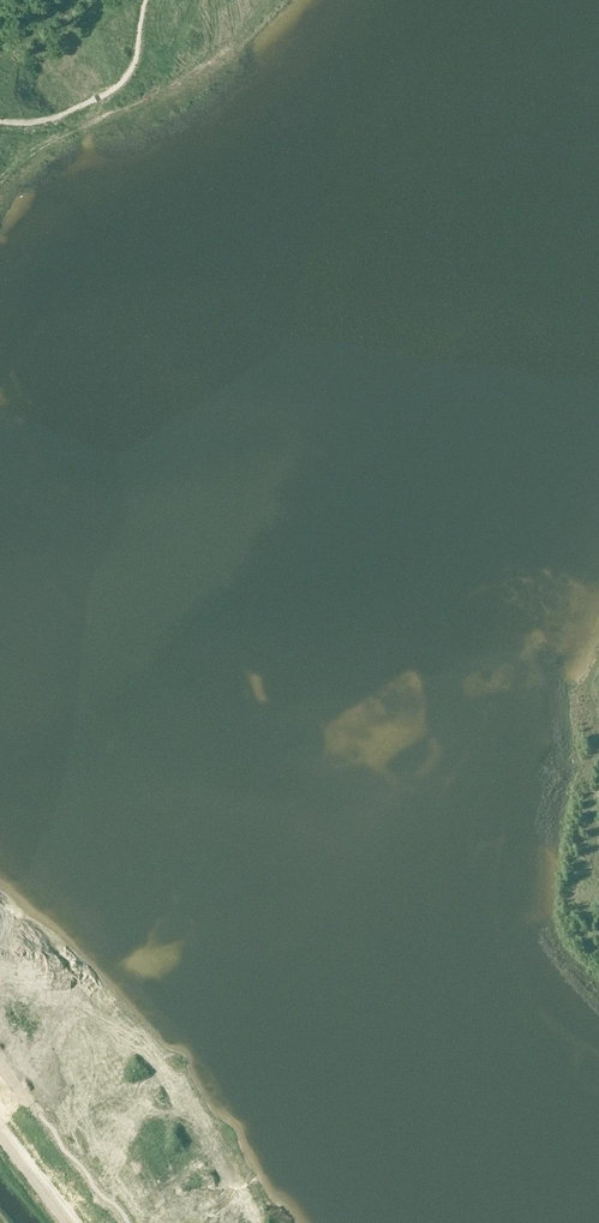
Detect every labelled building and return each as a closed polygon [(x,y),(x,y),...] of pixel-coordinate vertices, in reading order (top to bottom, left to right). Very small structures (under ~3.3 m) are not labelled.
[(55,1133),(62,1127),(46,1108),(40,1113),(55,1133)]
